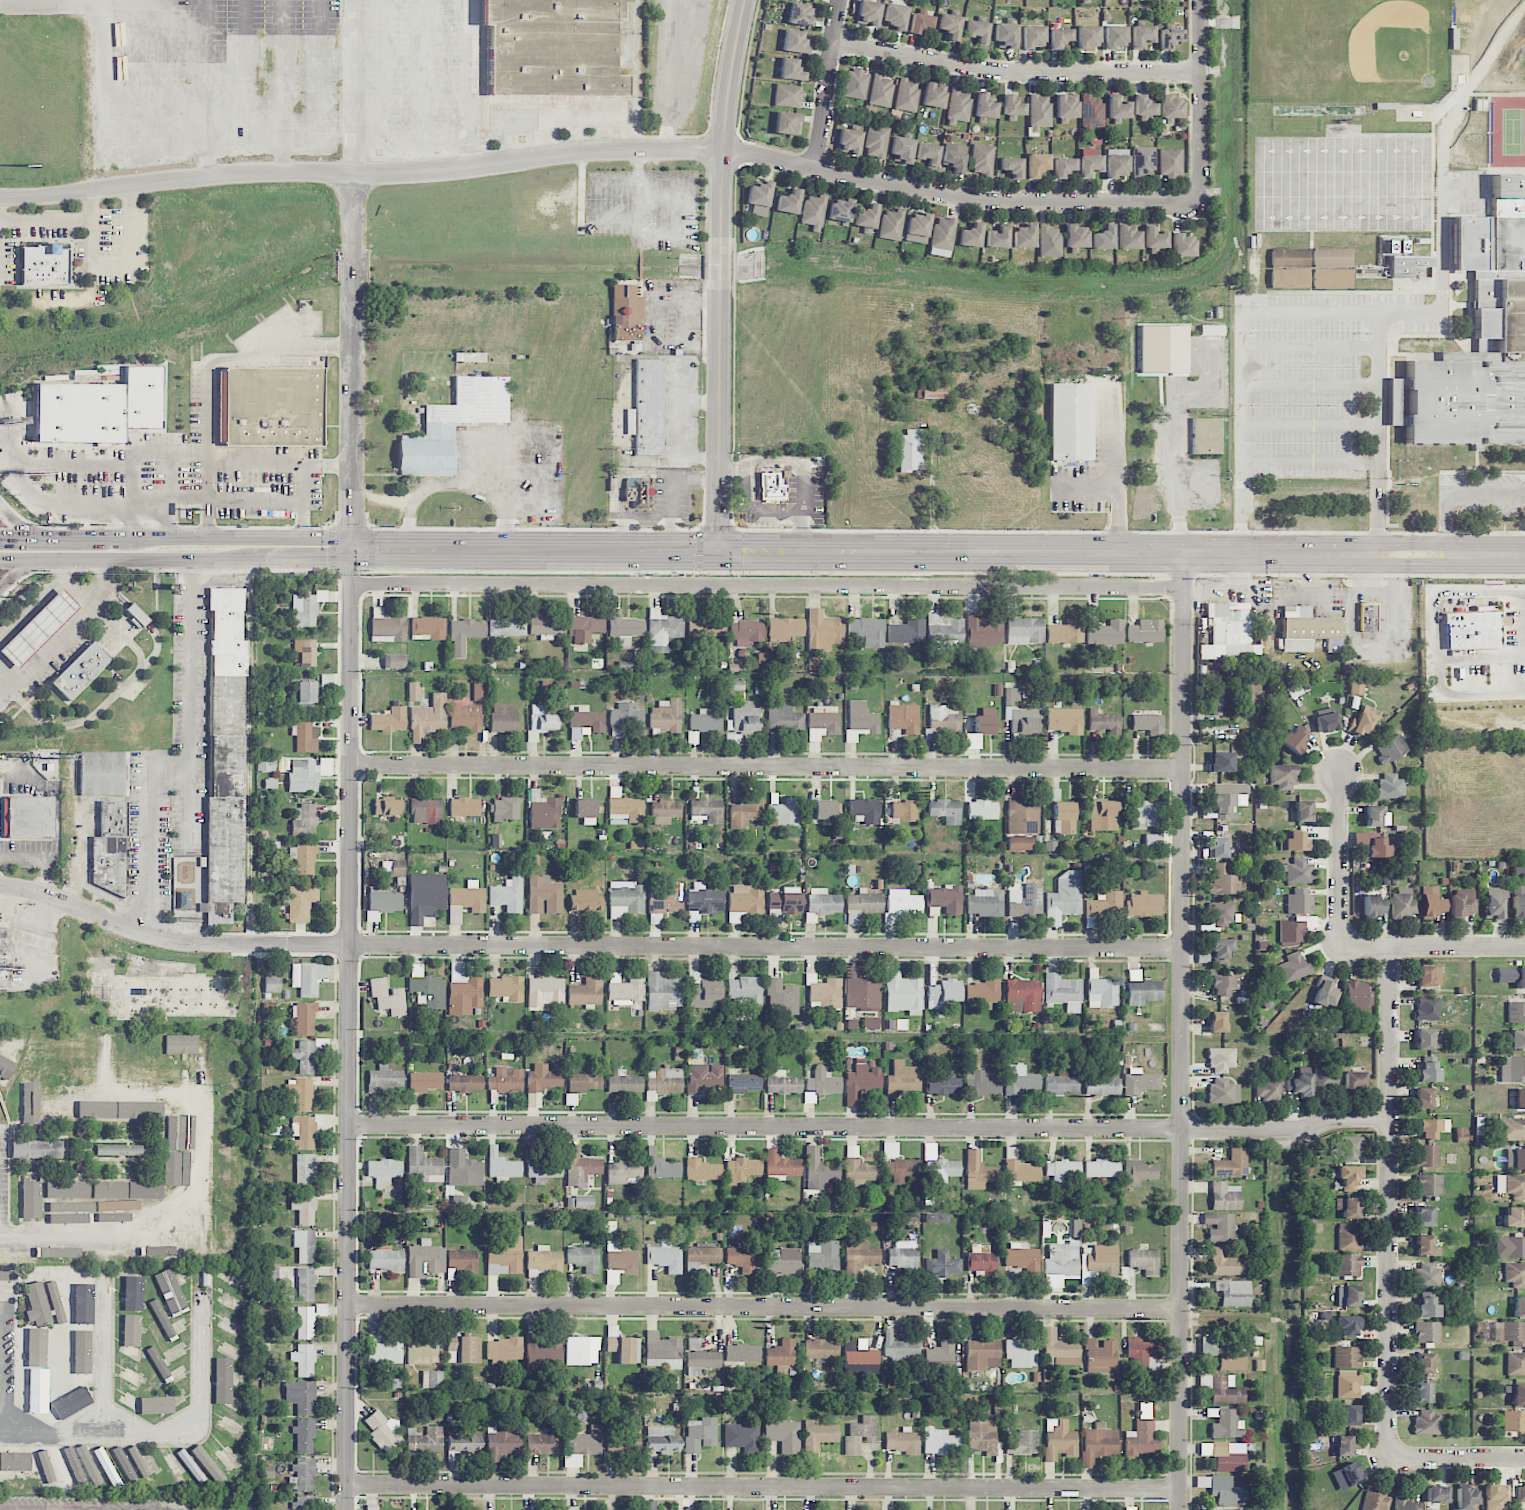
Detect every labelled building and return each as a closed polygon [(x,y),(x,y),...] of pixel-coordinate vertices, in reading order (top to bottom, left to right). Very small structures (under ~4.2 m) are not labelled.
[(482,25),(482,0),(632,0),(632,2),(623,2),(623,21),(616,21),(616,75),(627,75),(627,94),(490,94),(490,25),(482,25)] [(809,18),(812,5),(792,1),(787,22),(811,27),(813,19),(809,18)] [(880,2),(859,1),(856,24),(868,25),(868,26),(878,27),(880,2)] [(907,6),(886,3),(883,23),(895,24),(894,30),(904,31),(907,6)] [(932,28),(934,16),(912,13),(909,33),(921,35),(922,27),(932,28)] [(938,29),(949,31),(947,40),(957,42),(961,17),(941,13),(938,29)] [(977,38),(977,44),(987,44),(988,22),(967,21),(966,38),(977,38)] [(996,48),(1016,49),(1017,24),(997,23),(996,48)] [(1153,42),(1154,26),(1132,25),(1132,49),(1141,50),(1142,42),(1153,42)] [(1045,26),(1023,26),(1023,47),(1044,47),(1045,26)] [(1099,47),(1099,26),(1078,26),(1078,50),(1088,50),(1088,46),(1099,47)] [(1127,26),(1105,26),(1105,50),(1113,50),(1113,46),(1127,46),(1127,26)] [(783,51),(805,53),(807,31),(784,29),(783,51)] [(1072,41),(1072,29),(1051,29),(1051,49),(1062,49),(1062,41),(1072,41)] [(1182,29),(1160,29),(1160,48),(1172,48),(1172,41),(1182,41),(1182,29)] [(798,58),(781,58),(780,79),(804,80),(805,72),(798,71),(798,58)] [(864,100),(870,73),(848,69),(843,96),(864,100)] [(883,73),(872,72),(869,105),(890,107),(893,79),(882,78),(883,73)] [(895,109),(916,112),(919,80),(898,78),(895,109)] [(922,105),(943,109),(946,88),(933,86),(934,83),(926,81),(922,105)] [(774,106),(801,106),(801,85),(775,85),(774,106)] [(971,94),(960,93),(961,88),(950,87),(948,125),(955,125),(956,121),(969,122),(971,94)] [(997,101),(986,100),(986,92),(977,91),(975,117),(996,118),(997,101)] [(1025,118),(1025,103),(1015,103),(1015,94),(1003,94),(1003,115),(1010,115),(1010,117),(1025,118)] [(1056,118),(1077,118),(1076,94),(1055,94),(1056,118)] [(1082,127),(1104,127),(1104,101),(1094,101),(1094,94),(1082,94),(1082,127)] [(1156,115),(1157,103),(1146,103),(1146,94),(1135,94),(1135,115),(1156,115)] [(1050,127),(1050,95),(1029,95),(1030,132),(1039,132),(1039,127),(1050,127)] [(1118,96),(1108,97),(1109,119),(1130,118),(1130,102),(1118,102),(1118,96)] [(1182,118),(1183,96),(1161,96),(1161,118),(1182,118)] [(799,134),(799,113),(776,112),(775,134),(799,134)] [(884,159),(890,127),(869,124),(864,156),(884,159)] [(861,130),(840,129),(838,149),(850,149),(850,154),(859,155),(861,130)] [(915,140),(894,136),(890,161),(910,164),(915,140)] [(927,166),(936,168),(940,146),(919,142),(916,158),(928,160),(927,166)] [(942,165),(954,166),(953,173),(963,174),(966,145),(944,143),(942,165)] [(993,145),(973,144),(972,175),(992,176),(993,145)] [(1154,146),(1133,147),(1133,175),(1154,175),(1154,146)] [(1106,179),(1115,179),(1115,176),(1128,176),(1129,150),(1107,149),(1106,179)] [(1181,176),(1182,149),(1159,149),(1159,176),(1181,176)] [(1028,179),(1037,179),(1037,171),(1049,171),(1049,154),(1028,154),(1028,179)] [(1080,179),(1089,179),(1090,171),(1102,172),(1102,155),(1081,155),(1080,179)] [(1022,158),(1001,158),(1001,171),(1012,171),(1012,179),(1022,179),(1022,158)] [(1076,171),(1076,159),(1055,158),(1054,179),(1066,179),(1066,170),(1076,171)] [(1407,444),(1524,444),(1524,176),(1492,176),(1492,218),(1454,218),(1453,270),(1475,271),(1474,362),(1407,362),(1407,444)] [(750,185),(746,203),(752,205),(750,214),(765,217),(773,182),(760,180),(759,187),(750,185)] [(791,196),(779,194),(776,210),(797,214),(801,189),(792,188),(791,196)] [(804,197),(801,223),(812,225),(812,231),(822,232),(826,194),(818,193),(818,199),(804,197)] [(829,220),(850,222),(852,201),(832,198),(829,220)] [(875,228),(878,204),(870,203),(869,210),(856,209),(854,226),(875,228)] [(878,237),(899,241),(905,209),(896,207),(895,212),(883,210),(878,237)] [(904,240),(925,244),(930,215),(909,212),(904,240)] [(951,257),(955,219),(935,216),(930,255),(951,257)] [(959,245),(980,247),(982,223),(973,222),(972,230),(961,228),(959,245)] [(1013,247),(1034,247),(1035,223),(1026,223),(1026,227),(1014,227),(1013,247)] [(1060,228),(1049,228),(1049,223),(1039,223),(1040,257),(1061,256),(1060,228)] [(1087,227),(1074,227),(1074,223),(1066,223),(1067,253),(1078,253),(1078,248),(1087,248),(1087,227)] [(1092,249),(1113,249),(1114,223),(1105,223),(1105,232),(1092,231),(1092,249)] [(1118,249),(1140,249),(1140,231),(1133,231),(1133,224),(1119,223),(1118,249)] [(986,247),(1008,248),(1008,226),(999,226),(999,231),(986,231),(986,247)] [(1167,232),(1154,232),(1154,226),(1146,226),(1145,253),(1157,253),(1157,247),(1166,248),(1167,232)] [(1194,238),(1181,238),(1181,232),(1173,232),(1172,256),(1194,256),(1194,238)] [(1431,256),(1409,256),(1409,238),(1382,237),(1382,256),(1389,256),(1389,278),(1411,279),(1411,267),(1431,268),(1431,256)] [(21,284),(21,245),(36,245),(36,244),(59,244),(59,248),(68,248),(68,284),(21,284)] [(1270,267),(1270,249),(1309,249),(1309,267),(1270,267)] [(1314,268),(1314,249),(1352,249),(1352,268),(1314,268)] [(1271,290),(1271,270),(1309,270),(1309,290),(1271,290)] [(1313,290),(1313,270),(1352,270),(1351,290),(1313,290)] [(613,283),(612,341),(643,341),(643,295),(634,295),(634,283),(613,283)] [(1188,373),(1187,326),(1138,326),(1139,373),(1188,373)] [(663,358),(635,358),(635,409),(626,409),(626,435),(635,435),(635,456),(663,456),(663,358)] [(36,442),(37,382),(126,384),(126,365),(162,365),(161,431),(125,431),(125,444),(36,442)] [(219,442),(219,369),(225,369),(225,366),(323,366),(323,446),(225,446),(225,442),(219,442)] [(401,474),(401,434),(425,434),(425,404),(454,404),(454,376),(508,376),(508,423),(455,423),(455,474),(401,474)] [(1093,460),(1093,382),(1050,382),(1050,460),(1093,460)] [(946,384),(921,384),(921,398),(946,398),(946,384)] [(1221,416),(1192,416),(1192,454),(1221,454),(1221,416)] [(921,428),(898,428),(898,471),(921,471),(921,428)] [(784,471),(759,471),(759,498),(784,498),(784,471)] [(631,486),(624,486),(624,507),(649,507),(649,477),(631,477),(631,486)] [(207,903),(200,903),(200,910),(207,910),(207,924),(232,924),(232,902),(243,902),(245,588),(210,587),(207,903)] [(17,669),(0,653),(0,649),(61,588),(79,607),(17,669)] [(292,594),(292,626),(316,627),(317,602),(327,602),(327,590),(316,590),(316,595),(292,594)] [(1199,660),(1260,660),(1260,643),(1250,643),(1250,602),(1206,601),(1206,621),(1211,621),(1211,644),(1199,644),(1199,660)] [(1359,631),(1377,631),(1376,602),(1359,602),(1359,631)] [(133,616),(127,609),(133,603),(149,619),(143,626),(142,625),(139,628),(130,620),(133,616)] [(1282,616),(1282,651),(1312,651),(1312,639),(1341,639),(1341,617),(1312,616),(1312,605),(1296,604),(1296,616),(1282,616)] [(406,641),(406,616),(383,615),(383,607),(372,607),(371,641),(406,641)] [(670,653),(670,637),(684,638),(684,616),(660,616),(660,607),(649,607),(649,652),(670,653)] [(631,649),(631,636),(645,636),(645,618),(621,618),(621,608),(609,608),(609,637),(620,637),(620,649),(631,649)] [(844,618),(822,618),(823,608),(809,608),(808,651),(831,651),(831,644),(843,644),(844,618)] [(1499,648),(1499,625),(1509,625),(1509,616),(1498,617),(1498,611),(1445,613),(1446,650),(1499,648)] [(963,619),(940,618),(940,613),(928,613),(928,649),(956,649),(956,641),(963,641),(963,619)] [(1002,644),(1002,614),(967,615),(967,644),(1002,644)] [(489,617),(489,637),(526,635),(525,616),(489,617)] [(589,644),(590,632),(605,633),(605,617),(570,616),(569,643),(589,644)] [(557,617),(530,617),(529,635),(543,635),(543,634),(556,634),(557,617)] [(804,619),(768,618),(768,641),(790,641),(790,636),(804,636),(804,619)] [(884,647),(884,618),(848,619),(848,639),(863,638),(864,648),(884,647)] [(1043,618),(1006,618),(1007,643),(1043,643),(1043,618)] [(725,637),(725,619),(689,619),(688,636),(725,637)] [(887,624),(887,643),(924,642),(924,619),(906,619),(906,624),(887,624)] [(1083,643),(1083,619),(1065,619),(1065,625),(1047,624),(1047,643),(1083,643)] [(1115,651),(1115,644),(1123,644),(1123,619),(1109,619),(1109,625),(1087,625),(1087,643),(1094,643),(1094,651),(1115,651)] [(1162,643),(1162,619),(1146,619),(1146,624),(1128,624),(1127,642),(1162,643)] [(465,638),(486,637),(485,620),(451,620),(452,658),(465,658),(465,638)] [(763,641),(763,620),(729,620),(729,638),(736,639),(736,646),(750,646),(750,641),(763,641)] [(316,640),(295,639),(294,666),(316,666),(316,640)] [(70,700),(52,682),(94,641),(112,658),(70,700)] [(384,668),(406,668),(406,654),(384,654),(384,668)] [(321,687),(333,687),(332,674),(321,674),(321,687)] [(487,701),(486,680),(473,681),(473,701),(487,701)] [(298,681),(298,712),(316,712),(316,681),(298,681)] [(1262,681),(1238,681),(1238,707),(1263,706),(1262,681)] [(1363,695),(1364,682),(1351,681),(1350,694),(1363,695)] [(419,701),(419,682),(408,682),(408,701),(419,701)] [(1014,708),(1014,701),(1020,701),(1020,688),(1006,687),(1005,719),(1012,719),(1012,734),(1039,735),(1040,709),(1014,708)] [(1228,687),(1210,688),(1211,715),(1221,715),(1221,707),(1228,707),(1228,687)] [(446,693),(432,693),(432,707),(411,707),(410,743),(422,744),(423,730),(445,731),(446,693)] [(681,699),(658,699),(658,707),(651,707),(650,730),(680,731),(681,699)] [(759,708),(752,708),(752,701),(740,701),(740,708),(732,708),(732,720),(727,720),(726,733),(728,733),(728,745),(741,745),(741,732),(759,733),(759,708)] [(866,701),(848,701),(847,742),(857,742),(857,734),(879,734),(879,714),(866,713),(866,701)] [(610,727),(644,728),(644,709),(635,709),(635,702),(618,702),(617,709),(610,709),(610,727)] [(491,732),(518,732),(518,704),(491,705),(491,732)] [(557,732),(557,714),(545,714),(545,705),(530,704),(529,742),(537,742),(538,732),(557,732)] [(888,730),(918,731),(919,705),(888,704),(888,730)] [(1379,710),(1363,704),(1358,719),(1352,717),(1347,731),(1369,739),(1379,710)] [(791,706),(769,705),(768,729),(804,730),(804,713),(791,712),(791,706)] [(960,709),(948,709),(948,705),(928,705),(929,731),(960,730),(960,709)] [(406,706),(390,706),(390,715),(370,715),(369,731),(405,731),(406,706)] [(450,728),(471,728),(470,732),(480,732),(481,706),(450,706),(450,728)] [(569,712),(570,740),(582,740),(581,733),(605,733),(604,711),(587,712),(587,706),(577,707),(577,712),(569,712)] [(995,734),(995,707),(982,708),(982,715),(974,715),(974,734),(995,734)] [(709,708),(699,708),(699,714),(689,714),(689,731),(721,730),(721,714),(709,714),(709,708)] [(1082,709),(1048,708),(1047,730),(1067,731),(1067,735),(1082,736),(1082,709)] [(1097,714),(1097,708),(1089,708),(1089,731),(1120,730),(1120,714),(1097,714)] [(1318,732),(1338,729),(1336,712),(1315,715),(1318,732)] [(820,735),(839,735),(839,713),(807,713),(808,741),(821,741),(820,735)] [(1132,730),(1149,730),(1149,736),(1162,736),(1163,715),(1132,714),(1132,730)] [(296,753),(317,753),(317,727),(311,726),(311,720),(293,720),(293,735),(296,735),(296,753)] [(1310,732),(1297,724),(1292,734),(1286,730),(1279,743),(1298,754),(1310,732)] [(1382,764),(1408,752),(1399,734),(1374,746),(1382,764)] [(80,795),(128,795),(128,751),(80,751),(80,795)] [(1209,771),(1232,772),(1233,752),(1210,752),(1209,771)] [(275,772),(276,758),(257,757),(257,771),(275,772)] [(289,792),(317,792),(318,759),(289,759),(289,792)] [(1295,765),(1270,764),(1270,785),(1277,785),(1277,790),(1295,790),(1295,765)] [(1404,798),(1404,779),(1396,778),(1396,773),(1379,772),(1379,798),(1404,798)] [(1246,784),(1212,784),(1212,819),(1233,819),(1233,806),(1246,805),(1246,784)] [(609,825),(627,824),(627,823),(644,823),(644,798),(621,799),(621,786),(609,786),(609,825)] [(530,828),(560,829),(560,797),(539,797),(539,788),(530,788),(530,828)] [(1060,801),(1060,789),(1048,788),(1048,800),(1060,801)] [(777,825),(800,825),(800,798),(785,797),(784,804),(777,804),(777,795),(769,794),(769,819),(777,819),(777,825)] [(53,795),(3,795),(3,838),(53,838),(53,795)] [(519,798),(494,797),(493,820),(519,820),(519,798)] [(479,798),(450,798),(450,817),(480,817),(479,798)] [(722,821),(722,798),(690,799),(691,821),(722,821)] [(442,799),(412,799),(411,823),(441,824),(442,799)] [(575,818),(582,818),(583,825),(596,824),(595,799),(575,799),(575,818)] [(730,828),(747,828),(747,820),(761,820),(761,799),(738,799),(738,805),(730,805),(730,828)] [(848,799),(848,815),(863,815),(863,824),(879,824),(879,799),(848,799)] [(1090,830),(1117,831),(1118,800),(1090,799),(1090,830)] [(127,800),(100,800),(100,836),(92,836),(92,891),(127,891),(127,800)] [(400,800),(374,800),(374,815),(401,815),(400,800)] [(670,825),(670,817),(681,817),(681,800),(652,800),(652,824),(670,825)] [(944,825),(961,824),(960,800),(928,800),(928,817),(944,816),(944,825)] [(997,819),(998,800),(968,800),(968,819),(997,819)] [(1295,822),(1312,821),(1311,800),(1295,801),(1295,822)] [(835,801),(814,801),(814,819),(835,819),(835,801)] [(917,822),(917,801),(891,802),(891,823),(917,822)] [(1038,834),(1039,801),(1008,801),(1007,833),(1038,834)] [(1161,801),(1130,801),(1130,827),(1161,828),(1161,801)] [(1075,834),(1075,802),(1054,802),(1054,820),(1060,820),(1060,834),(1075,834)] [(316,805),(292,805),(293,836),(317,835),(316,805)] [(1381,826),(1382,806),(1366,806),(1366,826),(1381,826)] [(1304,831),(1286,831),(1286,838),(1280,838),(1280,851),(1310,851),(1310,840),(1303,840),(1304,831)] [(1363,858),(1394,857),(1394,845),(1384,845),(1384,833),(1355,834),(1355,846),(1363,846),(1363,858)] [(1161,834),(1145,834),(1145,848),(1161,848),(1161,834)] [(1007,850),(1032,850),(1033,836),(1007,836),(1007,850)] [(1210,858),(1225,858),(1226,837),(1210,837),(1210,858)] [(1286,883),(1310,883),(1310,858),(1292,858),(1292,864),(1281,864),(1281,871),(1286,871),(1286,883)] [(382,860),(381,876),(405,876),(405,861),(382,860)] [(1240,894),(1240,883),(1255,883),(1255,873),(1233,873),(1234,863),(1213,863),(1212,893),(1240,894)] [(1512,863),(1513,876),(1524,876),(1524,863),(1512,863)] [(489,904),(506,904),(506,913),(522,913),(522,871),(511,871),(511,880),(505,880),(505,886),(489,886),(489,904)] [(1046,927),(1060,926),(1060,915),(1081,914),(1081,871),(1057,872),(1057,893),(1045,893),(1046,927)] [(445,874),(410,874),(409,926),(422,926),(423,910),(430,910),(430,916),(436,916),(436,910),(444,910),(445,874)] [(528,913),(544,914),(544,913),(562,914),(562,883),(549,882),(549,876),(529,876),(528,913)] [(485,913),(485,888),(477,888),(477,880),(465,880),(465,888),(449,888),(449,924),(461,924),(461,907),(470,907),(470,913),(485,913)] [(683,881),(666,881),(666,890),(660,890),(660,899),(648,899),(648,912),(682,913),(683,881)] [(643,913),(644,882),(610,882),(609,919),(622,919),(622,913),(643,913)] [(723,912),(724,891),(704,890),(704,882),(693,882),(693,889),(688,889),(687,911),(723,912)] [(1041,883),(1024,883),(1024,900),(1007,900),(1007,916),(1042,915),(1041,883)] [(729,923),(740,923),(740,914),(763,915),(763,889),(751,889),(751,886),(729,885),(729,923)] [(288,922),(309,922),(309,902),(318,902),(318,886),(288,886),(288,922)] [(368,921),(379,922),(379,912),(401,912),(402,893),(388,893),(388,887),(368,886),(368,921)] [(926,887),(927,906),(944,906),(944,915),(961,914),(961,886),(926,887)] [(1422,920),(1434,919),(1434,913),(1447,913),(1446,898),(1438,898),(1437,886),(1421,886),(1422,920)] [(1523,899),(1523,886),(1511,886),(1512,920),(1523,920),(1523,915),(1524,915),(1524,899),(1523,899)] [(1411,887),(1393,888),(1394,919),(1417,919),(1417,899),(1412,899),(1411,887)] [(841,894),(826,895),(826,888),(807,888),(808,914),(842,913),(841,894)] [(1485,888),(1485,918),(1502,919),(1503,888),(1485,888)] [(968,915),(1002,916),(1003,890),(969,889),(968,915)] [(601,891),(570,890),(570,912),(600,912),(601,891)] [(1474,915),(1474,890),(1464,890),(1464,894),(1450,894),(1450,915),(1474,915)] [(846,913),(882,914),(883,892),(859,891),(859,895),(846,894),(846,913)] [(768,893),(768,912),(801,911),(801,892),(768,893)] [(1122,892),(1097,892),(1097,899),(1085,900),(1085,915),(1122,915),(1122,892)] [(1287,913),(1312,914),(1312,892),(1287,892),(1287,913)] [(1161,916),(1162,893),(1139,893),(1138,895),(1127,894),(1127,915),(1161,916)] [(1364,916),(1383,916),(1384,896),(1364,896),(1364,916)] [(1234,902),(1210,902),(1210,928),(1228,927),(1228,922),(1234,922),(1234,902)] [(1316,916),(1294,916),(1294,921),(1279,921),(1279,945),(1303,946),(1303,927),(1316,927),(1316,916)] [(9,948),(9,926),(0,926),(0,948),(9,948)] [(1232,938),(1208,939),(1208,951),(1213,951),(1213,964),(1228,963),(1228,951),(1233,951),(1232,938)] [(1312,973),(1309,963),(1304,964),(1299,950),(1285,955),(1287,961),(1276,965),(1283,983),(1312,973)] [(12,988),(12,956),(0,956),(0,988),(12,988)] [(482,978),(463,977),(463,962),(449,961),(448,1015),(471,1015),(471,1007),(481,1007),(482,978)] [(292,987),(300,987),(300,997),(318,997),(318,978),(327,978),(326,963),(291,964),(292,987)] [(858,965),(846,965),(846,1007),(859,1007),(859,1011),(880,1011),(880,977),(859,977),(858,965)] [(1440,986),(1441,966),(1417,966),(1417,986),(1440,986)] [(1117,980),(1097,981),(1097,967),(1088,967),(1088,1007),(1117,1007),(1117,980)] [(1497,968),(1497,982),(1516,983),(1515,988),(1524,988),(1524,968),(1497,968)] [(1161,980),(1141,980),(1141,969),(1128,969),(1128,1006),(1144,1006),(1144,1001),(1161,1001),(1161,980)] [(647,1008),(681,1008),(681,977),(661,977),(661,971),(647,971),(647,1008)] [(721,1008),(721,978),(700,977),(700,971),(687,971),(687,1007),(721,1008)] [(900,978),(900,971),(886,971),(886,1011),(908,1011),(908,1016),(922,1016),(922,978),(900,978)] [(609,1003),(643,1002),(643,976),(628,976),(628,983),(620,983),(620,972),(609,972),(609,1003)] [(1081,979),(1060,979),(1060,972),(1045,972),(1044,1003),(1066,1003),(1066,1013),(1081,1013),(1081,979)] [(840,978),(825,978),(825,983),(816,983),(816,973),(809,974),(810,1008),(840,1007),(840,978)] [(1333,978),(1322,974),(1312,1001),(1332,1008),(1338,992),(1329,989),(1333,978)] [(1210,976),(1211,996),(1228,995),(1228,989),(1239,988),(1239,975),(1210,976)] [(280,976),(264,977),(265,993),(281,992),(280,976)] [(602,977),(585,976),(584,985),(568,984),(568,1004),(601,1005),(602,977)] [(390,1008),(390,1016),(405,1016),(404,988),(387,989),(387,977),(369,978),(370,997),(376,997),(376,1009),(390,1008)] [(425,1009),(444,1010),(445,977),(409,977),(409,990),(416,990),(416,1004),(425,1004),(425,1009)] [(522,1002),(523,977),(488,977),(487,996),(503,997),(503,1002),(522,1002)] [(761,1005),(761,978),(727,977),(727,1004),(761,1005)] [(798,986),(781,986),(781,977),(767,977),(767,1014),(798,1014),(798,986)] [(528,978),(528,1005),(564,1005),(563,978),(528,978)] [(999,1002),(999,979),(983,979),(983,984),(966,983),(965,1002),(978,1002),(978,1010),(991,1010),(991,1002),(999,1002)] [(1040,1011),(1040,979),(1006,980),(1007,1012),(1040,1011)] [(961,981),(927,982),(927,1009),(942,1008),(942,1001),(961,1001),(961,981)] [(1367,981),(1346,981),(1345,1007),(1372,1008),(1372,991),(1367,990),(1367,981)] [(1439,1020),(1440,998),(1416,997),(1416,1020),(1439,1020)] [(1508,1002),(1507,1023),(1524,1023),(1524,1002),(1508,1002)] [(294,1036),(315,1036),(314,1003),(294,1003),(294,1036)] [(1225,1011),(1210,1011),(1209,1032),(1225,1032),(1225,1011)] [(882,1016),(863,1016),(863,1029),(882,1029),(882,1016)] [(1433,1029),(1417,1029),(1416,1049),(1440,1049),(1440,1037),(1433,1037),(1433,1029)] [(1509,1030),(1509,1049),(1524,1050),(1524,1030),(1509,1030)] [(165,1035),(166,1054),(197,1054),(197,1034),(165,1035)] [(314,1074),(314,1049),(323,1049),(323,1046),(326,1046),(326,1040),(298,1039),(298,1048),(291,1048),(291,1059),(299,1059),(299,1074),(314,1074)] [(1235,1068),(1235,1048),(1210,1048),(1209,1073),(1227,1074),(1227,1068),(1235,1068)] [(182,1056),(137,1056),(137,1066),(182,1066),(182,1056)] [(1524,1082),(1524,1056),(1500,1057),(1500,1082),(1524,1082)] [(1415,1081),(1438,1082),(1438,1061),(1428,1061),(1428,1057),(1421,1057),(1421,1069),(1415,1069),(1415,1081)] [(846,1106),(859,1106),(859,1089),(881,1089),(881,1068),(874,1068),(873,1062),(864,1062),(864,1058),(854,1058),(855,1072),(845,1072),(846,1106)] [(920,1066),(904,1066),(904,1059),(892,1059),(892,1075),(886,1075),(887,1092),(920,1092),(920,1066)] [(527,1092),(542,1093),(542,1087),(561,1087),(562,1071),(547,1071),(547,1064),(533,1063),(533,1071),(528,1071),(527,1092)] [(403,1071),(387,1071),(387,1064),(378,1064),(378,1070),(368,1070),(368,1092),(381,1092),(381,1087),(403,1086),(403,1071)] [(722,1065),(687,1064),(686,1093),(700,1093),(700,1088),(722,1088),(722,1065)] [(1005,1095),(1019,1095),(1019,1090),(1040,1090),(1040,1074),(1024,1074),(1024,1064),(1004,1064),(1005,1095)] [(841,1077),(824,1077),(824,1065),(814,1065),(814,1078),(806,1078),(807,1094),(841,1093),(841,1077)] [(16,1081),(19,1072),(0,1066),(0,1076),(16,1081)] [(1315,1067),(1315,1091),(1337,1090),(1336,1066),(1315,1067)] [(1160,1074),(1141,1074),(1141,1067),(1126,1068),(1126,1096),(1138,1095),(1138,1090),(1160,1090),(1160,1074)] [(1311,1097),(1310,1067),(1298,1067),(1299,1078),(1286,1078),(1286,1093),(1299,1093),(1299,1097),(1311,1097)] [(487,1092),(523,1092),(523,1068),(495,1068),(495,1076),(488,1076),(487,1092)] [(682,1093),(681,1068),(646,1069),(647,1101),(656,1101),(656,1093),(682,1093)] [(1078,1092),(1078,1076),(1067,1076),(1067,1068),(1058,1068),(1058,1076),(1045,1076),(1045,1096),(1063,1096),(1063,1092),(1078,1092)] [(1000,1094),(1001,1071),(966,1071),(966,1094),(1000,1094)] [(442,1072),(409,1073),(409,1091),(442,1090),(442,1072)] [(1344,1090),(1365,1090),(1365,1072),(1345,1072),(1344,1090)] [(568,1073),(568,1093),(586,1093),(586,1089),(601,1089),(601,1074),(568,1073)] [(483,1091),(482,1074),(448,1075),(448,1092),(483,1091)] [(760,1075),(727,1074),(727,1094),(744,1094),(744,1090),(760,1090),(760,1075)] [(642,1075),(608,1076),(608,1093),(642,1092),(642,1075)] [(944,1077),(945,1075),(927,1075),(927,1094),(960,1094),(960,1078),(944,1077)] [(1258,1096),(1265,1096),(1265,1103),(1282,1102),(1281,1075),(1257,1075),(1258,1096)] [(801,1076),(766,1077),(766,1094),(801,1093),(801,1076)] [(1120,1095),(1120,1077),(1087,1078),(1087,1095),(1120,1095)] [(1239,1103),(1240,1084),(1228,1084),(1228,1078),(1210,1077),(1209,1103),(1239,1103)] [(285,1096),(296,1096),(296,1111),(312,1111),(312,1078),(285,1079),(285,1096)] [(21,1124),(39,1124),(40,1083),(22,1082),(21,1124)] [(1415,1108),(1431,1109),(1432,1088),(1416,1087),(1415,1108)] [(1515,1088),(1515,1110),(1524,1110),(1524,1089),(1515,1088)] [(576,1105),(577,1094),(566,1093),(565,1105),(576,1105)] [(110,1105),(128,1104),(128,1095),(110,1095),(110,1105)] [(145,1109),(178,1108),(178,1099),(145,1100),(145,1109)] [(75,1101),(42,1101),(42,1118),(75,1118),(75,1101)] [(117,1118),(118,1108),(80,1107),(80,1117),(117,1118)] [(163,1149),(182,1150),(183,1110),(164,1110),(163,1149)] [(292,1115),(291,1138),(292,1138),(292,1149),(313,1150),(314,1125),(324,1125),(324,1116),(292,1115)] [(1524,1140),(1524,1124),(1524,1118),(1499,1118),(1498,1139),(1524,1140)] [(1438,1139),(1438,1119),(1418,1119),(1418,1139),(1438,1139)] [(191,1171),(192,1130),(184,1130),(183,1171),(191,1171)] [(1362,1136),(1328,1137),(1328,1157),(1362,1157),(1362,1136)] [(63,1140),(11,1140),(11,1158),(62,1158),(63,1140)] [(960,1159),(936,1160),(936,1143),(924,1143),(925,1176),(961,1176),(960,1159)] [(142,1155),(142,1145),(96,1144),(96,1155),(142,1155)] [(1438,1167),(1439,1145),(1417,1144),(1417,1166),(1438,1167)] [(489,1145),(489,1177),(497,1177),(497,1178),(521,1178),(522,1161),(504,1161),(504,1157),(497,1157),(497,1145),(489,1145)] [(681,1161),(663,1162),(663,1157),(656,1157),(655,1145),(647,1146),(648,1178),(681,1177),(681,1161)] [(840,1181),(840,1165),(820,1165),(820,1145),(806,1145),(807,1190),(827,1190),(827,1181),(840,1181)] [(443,1182),(443,1158),(423,1158),(422,1146),(408,1146),(408,1173),(417,1173),(418,1182),(443,1182)] [(1212,1176),(1246,1175),(1246,1147),(1229,1148),(1229,1160),(1212,1160),(1212,1176)] [(483,1160),(464,1160),(464,1148),(448,1148),(448,1185),(482,1185),(483,1160)] [(801,1159),(779,1159),(779,1148),(766,1148),(766,1175),(801,1176),(801,1159)] [(1000,1166),(980,1166),(981,1149),(967,1148),(966,1190),(984,1190),(985,1181),(999,1182),(1000,1166)] [(1524,1170),(1524,1149),(1506,1149),(1506,1170),(1524,1170)] [(180,1185),(181,1151),(164,1151),(164,1185),(180,1185)] [(296,1188),(311,1188),(312,1173),(316,1173),(316,1154),(296,1154),(296,1188)] [(602,1174),(602,1157),(571,1158),(572,1167),(567,1167),(567,1187),(586,1186),(586,1174),(602,1174)] [(722,1180),(722,1163),(700,1163),(700,1158),(686,1158),(686,1179),(722,1180)] [(881,1164),(859,1164),(859,1158),(846,1158),(846,1188),(863,1189),(864,1180),(881,1180),(881,1164)] [(761,1175),(762,1159),(727,1159),(726,1184),(744,1185),(745,1175),(761,1175)] [(904,1176),(920,1176),(920,1160),(886,1159),(886,1174),(893,1175),(892,1183),(904,1183),(904,1176)] [(1040,1181),(1040,1164),(1019,1164),(1019,1159),(1006,1159),(1006,1181),(1040,1181)] [(402,1177),(402,1160),(367,1160),(367,1177),(375,1177),(375,1188),(390,1187),(390,1177),(402,1177)] [(528,1177),(535,1177),(535,1184),(547,1183),(547,1177),(562,1176),(562,1160),(527,1161),(528,1177)] [(1157,1180),(1157,1164),(1139,1164),(1139,1160),(1124,1160),(1124,1186),(1139,1186),(1139,1179),(1157,1180)] [(607,1161),(608,1184),(642,1183),(642,1161),(607,1161)] [(1080,1177),(1080,1161),(1045,1161),(1045,1176),(1053,1176),(1053,1184),(1064,1185),(1064,1177),(1080,1177)] [(1120,1161),(1084,1161),(1084,1177),(1119,1177),(1120,1161)] [(1363,1178),(1363,1166),(1337,1166),(1338,1179),(1342,1179),(1342,1191),(1356,1191),(1356,1178),(1363,1178)] [(1442,1175),(1415,1174),(1415,1195),(1441,1196),(1442,1175)] [(1512,1193),(1512,1199),(1524,1199),(1524,1175),(1495,1175),(1495,1193),(1512,1193)] [(90,1182),(47,1181),(46,1198),(90,1198),(90,1182)] [(128,1182),(94,1181),(93,1198),(127,1198),(128,1182)] [(133,1199),(162,1198),(162,1181),(133,1182),(133,1199)] [(1241,1209),(1241,1185),(1226,1185),(1226,1181),(1212,1181),(1212,1209),(1241,1209)] [(33,1182),(22,1182),(22,1224),(31,1224),(33,1182)] [(298,1225),(315,1226),(315,1192),(296,1192),(296,1200),(290,1200),(290,1210),(298,1210),(298,1225)] [(569,1207),(593,1208),(594,1197),(569,1196),(569,1207)] [(1358,1219),(1359,1198),(1336,1197),(1335,1209),(1342,1210),(1342,1218),(1358,1219)] [(1433,1226),(1432,1206),(1415,1206),(1416,1227),(1433,1226)] [(1524,1227),(1524,1216),(1524,1214),(1524,1207),(1505,1206),(1504,1227),(1524,1227)] [(925,1222),(948,1223),(949,1213),(925,1212),(925,1222)] [(1234,1214),(1204,1213),(1203,1226),(1208,1226),(1208,1241),(1234,1242),(1234,1214)] [(1338,1250),(1359,1249),(1359,1223),(1338,1223),(1338,1250)] [(294,1248),(297,1247),(298,1263),(315,1263),(314,1230),(294,1230),(294,1248)] [(1416,1256),(1440,1256),(1440,1247),(1433,1247),(1432,1234),(1416,1235),(1416,1256)] [(521,1274),(522,1236),(487,1236),(486,1274),(505,1275),(505,1273),(521,1274)] [(1524,1258),(1524,1237),(1495,1236),(1495,1257),(1524,1258)] [(408,1278),(423,1277),(423,1273),(445,1273),(444,1246),(429,1246),(429,1238),(419,1238),(420,1245),(407,1245),(408,1278)] [(681,1247),(670,1247),(671,1239),(660,1239),(660,1244),(647,1243),(646,1265),(667,1265),(667,1274),(681,1275),(681,1247)] [(838,1241),(820,1240),(819,1245),(808,1245),(808,1272),(837,1273),(838,1241)] [(917,1241),(895,1240),(895,1248),(888,1248),(887,1267),(917,1268),(917,1241)] [(1079,1279),(1079,1240),(1070,1240),(1070,1244),(1050,1244),(1050,1260),(1045,1260),(1044,1288),(1063,1289),(1064,1279),(1079,1279)] [(606,1285),(618,1285),(618,1274),(636,1274),(637,1251),(619,1251),(619,1241),(607,1241),(606,1285)] [(880,1265),(880,1248),(867,1248),(868,1241),(846,1241),(845,1279),(858,1279),(858,1264),(880,1265)] [(1006,1270),(1039,1271),(1040,1249),(1029,1248),(1029,1243),(1007,1242),(1006,1270)] [(391,1243),(374,1243),(374,1250),(368,1250),(368,1271),(403,1271),(404,1250),(391,1250),(391,1243)] [(720,1244),(686,1245),(687,1272),(698,1272),(698,1264),(720,1263),(720,1244)] [(996,1253),(989,1253),(989,1244),(971,1244),(971,1252),(967,1252),(967,1271),(982,1270),(982,1275),(996,1275),(996,1253)] [(527,1250),(526,1272),(561,1273),(562,1251),(549,1251),(549,1245),(536,1245),(536,1251),(527,1250)] [(1117,1246),(1083,1245),(1082,1264),(1087,1264),(1086,1273),(1116,1274),(1117,1246)] [(598,1246),(566,1247),(567,1265),(585,1265),(585,1273),(598,1273),(598,1246)] [(1212,1275),(1245,1275),(1244,1258),(1226,1258),(1226,1246),(1211,1246),(1212,1275)] [(726,1265),(741,1266),(741,1273),(755,1274),(755,1247),(727,1247),(726,1265)] [(801,1249),(768,1248),(767,1273),(800,1274),(801,1249)] [(960,1273),(960,1258),(947,1258),(947,1249),(935,1249),(936,1257),(925,1258),(925,1277),(947,1277),(947,1273),(960,1273)] [(1158,1250),(1131,1249),(1130,1268),(1144,1268),(1144,1276),(1157,1276),(1158,1250)] [(476,1273),(476,1250),(447,1251),(447,1280),(454,1280),(453,1273),(476,1273)] [(1334,1255),(1334,1276),(1360,1275),(1360,1255),(1334,1255)] [(1512,1282),(1512,1288),(1524,1288),(1524,1263),(1504,1263),(1505,1282),(1512,1282)] [(1439,1287),(1440,1264),(1419,1264),(1418,1287),(1439,1287)] [(313,1302),(314,1268),(298,1268),(297,1301),(313,1302)] [(16,1283),(16,1273),(0,1272),(0,1282),(16,1283)] [(124,1313),(142,1313),(143,1279),(124,1279),(124,1313)] [(25,1284),(30,1310),(28,1310),(31,1327),(54,1322),(55,1325),(65,1322),(56,1283),(45,1285),(44,1280),(25,1284)] [(1249,1280),(1214,1282),(1215,1298),(1221,1298),(1221,1307),(1250,1306),(1249,1280)] [(1359,1307),(1359,1287),(1338,1286),(1337,1306),(1359,1307)] [(74,1327),(93,1327),(93,1289),(74,1289),(74,1327)] [(143,1334),(162,1335),(163,1295),(145,1295),(143,1334)] [(1437,1317),(1437,1297),(1416,1297),(1416,1317),(1437,1317)] [(1524,1317),(1524,1297),(1515,1297),(1514,1317),(1524,1317)] [(297,1339),(314,1340),(314,1316),(327,1316),(327,1304),(314,1304),(314,1306),(298,1306),(297,1339)] [(1337,1328),(1342,1328),(1342,1336),(1360,1335),(1359,1315),(1336,1316),(1337,1328)] [(1440,1321),(1415,1322),(1415,1343),(1440,1343),(1440,1321)] [(1493,1322),(1494,1341),(1512,1340),(1512,1347),(1524,1347),(1524,1321),(1493,1322)] [(122,1355),(139,1355),(139,1324),(123,1324),(122,1355)] [(1079,1365),(1079,1341),(1056,1341),(1056,1327),(1043,1326),(1043,1367),(1054,1367),(1054,1365),(1079,1365)] [(646,1359),(681,1359),(681,1338),(658,1338),(658,1330),(646,1330),(646,1359)] [(919,1340),(892,1340),(892,1330),(884,1330),(884,1358),(889,1358),(889,1367),(899,1367),(899,1358),(919,1359),(919,1340)] [(74,1367),(93,1367),(92,1333),(74,1333),(74,1367)] [(28,1363),(46,1363),(46,1334),(28,1334),(28,1363)] [(401,1363),(402,1340),(378,1339),(378,1334),(367,1334),(366,1363),(401,1363)] [(458,1363),(458,1336),(447,1336),(446,1362),(458,1363)] [(480,1363),(481,1336),(459,1336),(459,1363),(480,1363)] [(566,1364),(597,1365),(598,1337),(566,1336),(566,1364)] [(618,1363),(639,1364),(640,1337),(606,1336),(606,1351),(618,1352),(618,1363)] [(1160,1342),(1138,1342),(1139,1337),(1127,1336),(1126,1359),(1132,1359),(1131,1371),(1148,1371),(1148,1357),(1160,1358),(1160,1342)] [(700,1368),(720,1367),(720,1352),(700,1352),(700,1337),(687,1337),(687,1375),(700,1375),(700,1368)] [(1202,1355),(1215,1355),(1216,1337),(1202,1337),(1202,1355)] [(561,1339),(527,1338),(526,1372),(547,1373),(546,1377),(560,1377),(561,1339)] [(795,1338),(781,1338),(781,1347),(766,1346),(765,1366),(786,1366),(786,1365),(794,1365),(795,1338)] [(1116,1340),(1102,1340),(1102,1348),(1095,1347),(1095,1338),(1086,1338),(1086,1370),(1115,1370),(1116,1340)] [(805,1339),(804,1358),(837,1359),(838,1340),(805,1339)] [(879,1374),(879,1350),(866,1350),(867,1340),(845,1339),(845,1373),(879,1374)] [(925,1373),(953,1374),(954,1339),(940,1339),(940,1348),(926,1347),(925,1373)] [(1005,1340),(1005,1359),(1010,1359),(1010,1367),(1037,1367),(1036,1339),(1005,1340)] [(219,1352),(211,1359),(239,1390),(245,1384),(238,1376),(245,1369),(220,1341),(214,1346),(219,1352)] [(1000,1341),(967,1341),(966,1370),(986,1370),(986,1358),(999,1359),(1000,1341)] [(1218,1371),(1244,1370),(1244,1343),(1217,1343),(1218,1371)] [(314,1344),(297,1344),(297,1352),(290,1352),(289,1362),(297,1362),(297,1377),(313,1377),(314,1344)] [(726,1361),(760,1361),(760,1345),(726,1345),(726,1361)] [(1360,1347),(1335,1347),(1334,1368),(1360,1368),(1360,1347)] [(1433,1353),(1419,1353),(1418,1374),(1432,1374),(1433,1353)] [(1524,1375),(1524,1353),(1507,1353),(1507,1375),(1524,1375)] [(119,1403),(138,1404),(139,1358),(120,1357),(119,1403)] [(216,1381),(210,1385),(229,1413),(237,1408),(232,1400),(238,1396),(219,1368),(211,1373),(216,1381)] [(43,1410),(44,1369),(27,1369),(26,1410),(43,1410)] [(443,1371),(422,1371),(422,1388),(443,1388),(443,1371)] [(1360,1398),(1360,1372),(1337,1372),(1336,1398),(1360,1398)] [(1211,1404),(1245,1403),(1244,1386),(1233,1386),(1233,1374),(1199,1375),(1199,1388),(1210,1387),(1211,1404)] [(314,1381),(285,1382),(285,1403),(296,1403),(297,1415),(315,1415),(314,1381)] [(1431,1382),(1414,1383),(1415,1403),(1431,1403),(1431,1382)] [(1512,1384),(1513,1406),(1524,1405),(1524,1384),(1512,1384)] [(51,1405),(59,1420),(88,1404),(80,1389),(51,1405)] [(1159,1455),(1159,1437),(1152,1437),(1153,1402),(1138,1402),(1137,1431),(1126,1431),(1125,1454),(1159,1455)] [(1357,1405),(1343,1405),(1342,1425),(1357,1426),(1357,1405)] [(239,1417),(215,1407),(212,1414),(236,1424),(239,1417)] [(392,1416),(387,1420),(376,1408),(360,1423),(388,1454),(401,1442),(393,1433),(401,1426),(392,1416)] [(1211,1423),(1211,1437),(1243,1437),(1243,1421),(1236,1420),(1236,1408),(1206,1408),(1206,1417),(1218,1417),(1218,1423),(1211,1423)] [(1503,1410),(1503,1431),(1524,1431),(1524,1411),(1503,1410)] [(1439,1435),(1439,1412),(1416,1411),(1415,1434),(1439,1435)] [(876,1442),(876,1415),(862,1415),(862,1424),(849,1424),(849,1436),(844,1436),(844,1455),(859,1455),(859,1442),(876,1442)] [(685,1453),(700,1454),(700,1446),(716,1447),(716,1417),(700,1417),(700,1421),(686,1421),(685,1453)] [(314,1453),(314,1419),(294,1419),(294,1433),(296,1433),(296,1453),(314,1453)] [(814,1424),(814,1419),(804,1419),(805,1453),(819,1452),(818,1442),(839,1442),(838,1424),(814,1424)] [(997,1419),(968,1420),(969,1450),(985,1450),(985,1456),(998,1456),(997,1419)] [(1045,1461),(1057,1461),(1057,1455),(1077,1456),(1077,1431),(1068,1431),(1068,1419),(1048,1419),(1048,1429),(1045,1429),(1045,1461)] [(765,1441),(780,1440),(781,1454),(799,1454),(799,1421),(764,1422),(765,1441)] [(1117,1456),(1118,1429),(1104,1428),(1104,1422),(1095,1421),(1095,1429),(1084,1429),(1083,1467),(1093,1467),(1094,1455),(1117,1456)] [(758,1423),(723,1424),(724,1447),(743,1446),(743,1454),(759,1454),(758,1423)] [(590,1434),(566,1434),(566,1453),(601,1454),(601,1424),(590,1424),(590,1434)] [(561,1454),(561,1425),(550,1425),(550,1434),(527,1434),(527,1454),(561,1454)] [(680,1436),(672,1436),(672,1426),(646,1425),(646,1452),(679,1453),(680,1436)] [(206,1437),(231,1470),(245,1459),(221,1426),(206,1437)] [(407,1427),(406,1451),(442,1452),(443,1426),(426,1426),(425,1435),(415,1435),(415,1427),(407,1427)] [(509,1426),(488,1426),(487,1462),(502,1462),(503,1453),(522,1454),(522,1434),(509,1433),(509,1426)] [(639,1426),(613,1426),(613,1453),(640,1452),(639,1426)] [(886,1432),(885,1452),(919,1453),(919,1432),(910,1432),(910,1427),(903,1426),(903,1432),(886,1432)] [(947,1428),(924,1427),(923,1454),(959,1454),(960,1435),(947,1435),(947,1428)] [(1037,1429),(1018,1430),(1018,1438),(1006,1438),(1006,1454),(1038,1454),(1037,1429)] [(482,1452),(481,1435),(447,1435),(447,1461),(461,1461),(461,1452),(482,1452)] [(1352,1456),(1352,1435),(1336,1436),(1336,1456),(1352,1456)] [(1246,1471),(1245,1442),(1211,1442),(1211,1456),(1215,1456),(1215,1472),(1246,1471)] [(203,1450),(221,1478),(227,1474),(208,1447),(203,1450)] [(47,1450),(36,1454),(48,1485),(58,1482),(47,1450)] [(36,1470),(35,1454),(1,1455),(2,1472),(36,1470)] [(580,1466),(580,1454),(563,1454),(564,1467),(580,1466)] [(313,1457),(293,1457),(293,1474),(289,1474),(288,1490),(313,1491),(313,1457)] [(212,1478),(202,1460),(195,1463),(205,1481),(212,1478)] [(1341,1491),(1363,1479),(1353,1461),(1331,1473),(1341,1491)] [(101,1470),(107,1479),(114,1475),(108,1466),(101,1470)] [(1246,1505),(1246,1487),(1232,1486),(1232,1475),(1211,1475),(1211,1496),(1218,1496),(1218,1504),(1246,1505)] [(1486,1509),(1506,1509),(1506,1485),(1485,1486),(1486,1509)] [(1515,1485),(1515,1501),(1524,1501),(1524,1485),(1515,1485)] [(1427,1488),(1428,1503),(1448,1502),(1447,1487),(1427,1488)] [(1457,1489),(1457,1509),(1470,1509),(1470,1505),(1477,1504),(1477,1488),(1457,1489)] [(1390,1496),(1364,1493),(1362,1509),(1388,1509),(1390,1496)] [(313,1496),(294,1495),(294,1509),(313,1509),(313,1496)] [(1420,1500),(1395,1499),(1394,1509),(1420,1509),(1420,1500)] [(656,1500),(643,1500),(643,1509),(656,1509),(656,1500)]
